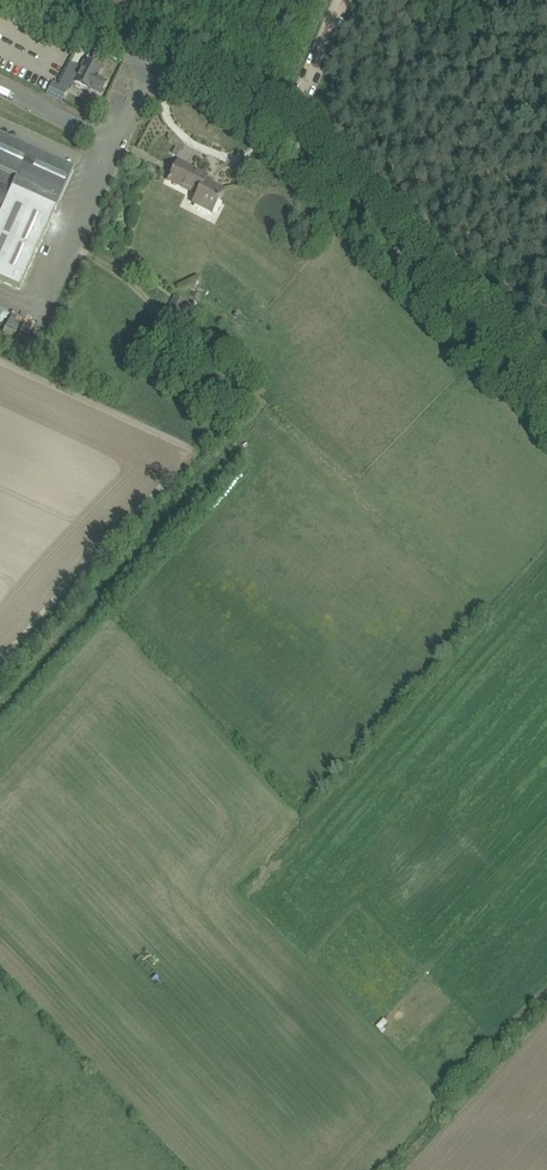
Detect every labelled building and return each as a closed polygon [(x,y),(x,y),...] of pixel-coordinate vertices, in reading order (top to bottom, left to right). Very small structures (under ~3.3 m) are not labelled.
[(84,62),(74,82),(90,90),(91,89),(100,94),(107,81),(99,78),(99,79),(96,78),(100,70),(84,62)] [(52,83),(47,94),(62,101),(67,91),(52,83)] [(20,290),(61,200),(61,199),(74,170),(0,137),(0,281),(20,290)] [(193,203),(212,213),(223,190),(205,181),(207,176),(190,168),(190,167),(178,160),(168,180),(197,194),(193,203)] [(150,164),(146,172),(155,177),(160,169),(150,164)]
